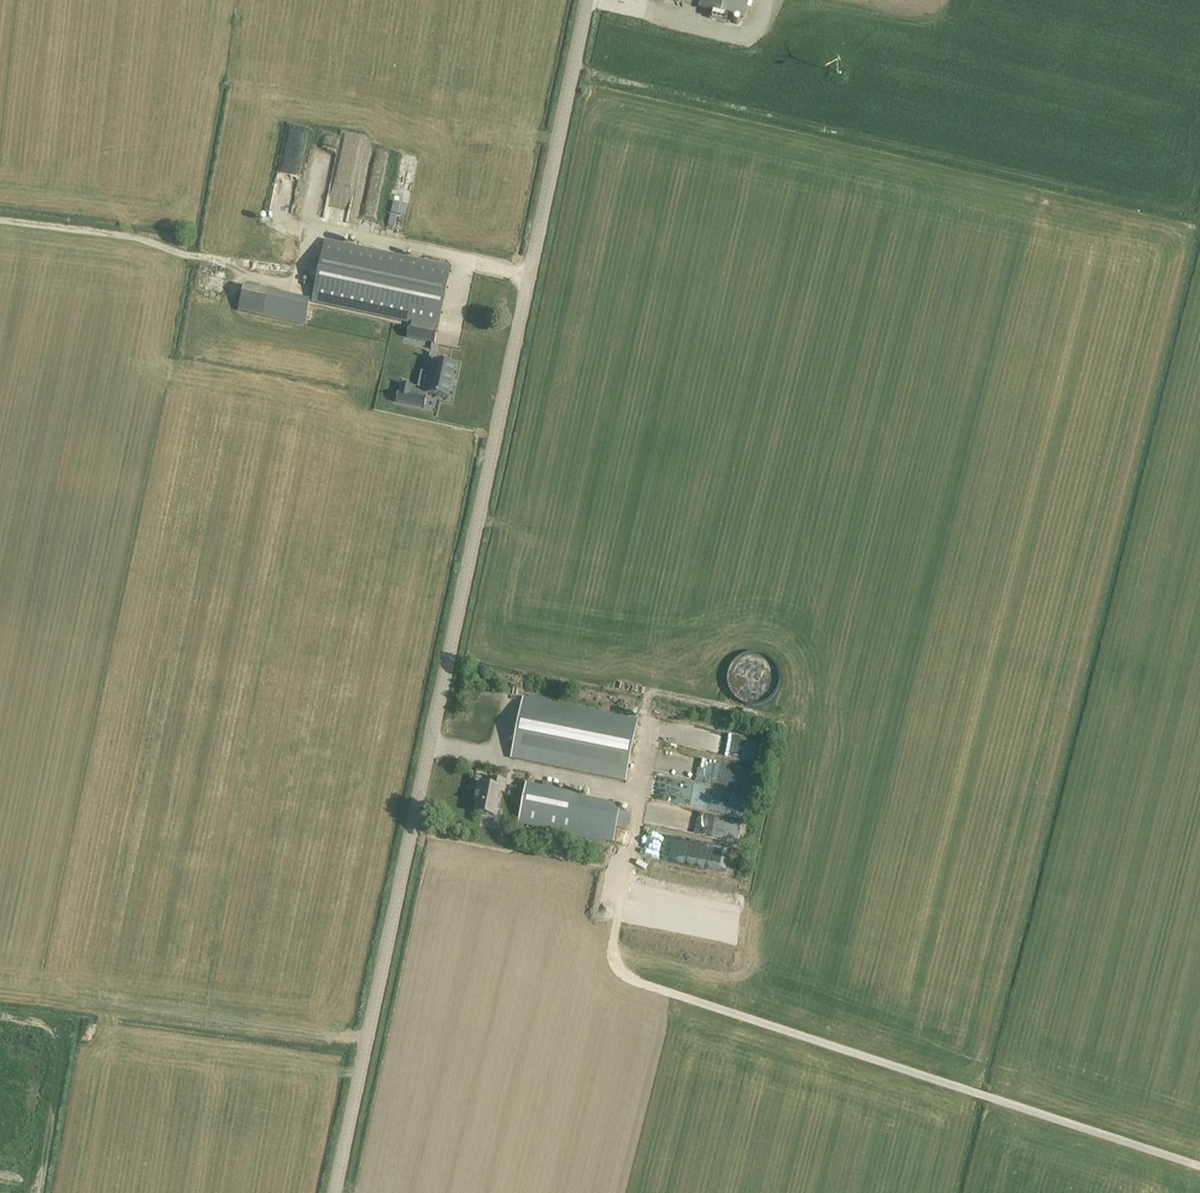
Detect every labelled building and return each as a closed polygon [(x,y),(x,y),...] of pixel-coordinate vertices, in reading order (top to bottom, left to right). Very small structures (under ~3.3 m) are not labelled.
[(700,7),(711,9),(709,17),(729,22),(731,14),(743,17),(747,0),(702,0),(700,7)] [(336,142),(339,129),(321,125),(318,138),(336,142)] [(325,240),(312,301),(416,324),(412,341),(422,343),(433,345),(433,342),(437,328),(438,328),(451,267),(439,265),(325,240)] [(398,392),(396,402),(397,402),(421,407),(424,408),(427,398),(426,398),(427,397),(427,394),(449,399),(449,398),(449,397),(456,366),(456,365),(434,360),(434,361),(435,361),(428,390),(413,387),(412,386),(402,383),(402,384),(402,385),(400,392),(399,392),(398,392)] [(782,688),(759,650),(728,668),(750,706),(782,688)] [(638,721),(523,697),(511,757),(625,781),(638,721)] [(733,735),(665,718),(660,738),(728,754),(733,735)] [(501,780),(490,778),(488,785),(478,783),(476,794),(479,795),(475,813),(497,817),(502,792),(504,792),(506,781),(501,780)] [(578,794),(526,784),(518,823),(570,834),(570,836),(601,842),(602,839),(613,842),(621,806),(578,797),(578,794)] [(744,816),(663,805),(660,830),(741,841),(744,816)]
